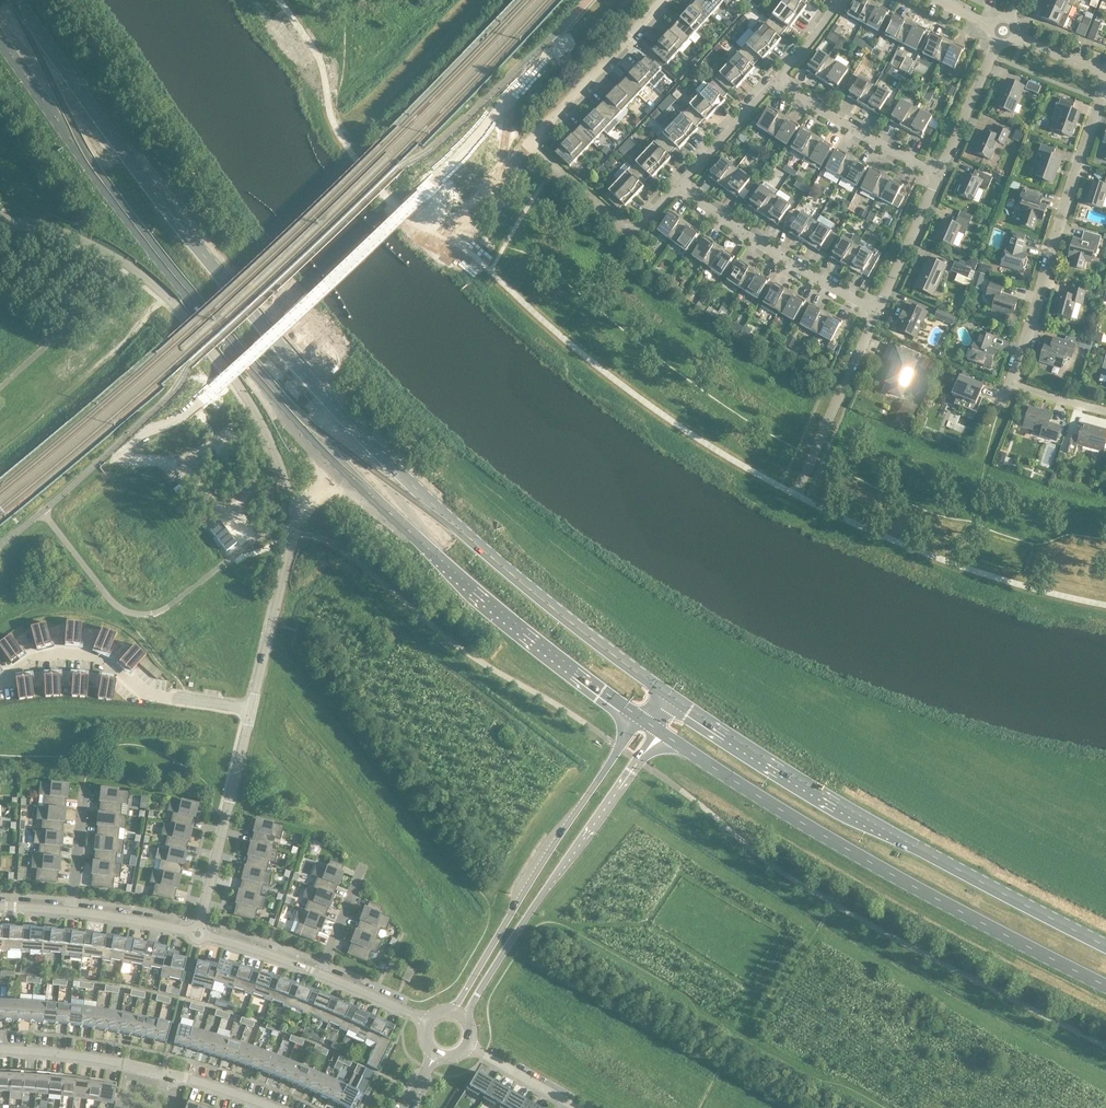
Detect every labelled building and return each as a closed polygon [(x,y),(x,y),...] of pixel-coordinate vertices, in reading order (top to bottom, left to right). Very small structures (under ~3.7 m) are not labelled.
[(695,0),(693,0),(690,4),(692,7),(686,14),(701,27),(712,15),(695,0)] [(720,0),(695,0),(712,15),(723,3),(720,0)] [(780,4),(799,18),(805,10),(802,8),(808,0),(783,0),(780,4)] [(863,23),(874,3),(869,0),(856,0),(848,15),(863,23)] [(1059,0),(1049,0),(1046,7),(1068,17),(1073,6),(1068,4),(1059,0)] [(890,11),(874,3),(863,23),(878,31),(889,12),(890,11)] [(799,18),(780,4),(769,20),(783,33),(784,32),(790,23),(793,25),(799,18)] [(1068,17),(1046,7),(1041,18),(1063,28),(1068,17)] [(706,31),(701,27),(686,14),(680,21),(677,18),(672,23),(690,39),(696,33),(701,37),(706,31)] [(885,35),(901,43),(911,22),(895,14),(895,15),(885,35)] [(744,16),(740,20),(746,25),(749,21),(744,16)] [(727,19),(723,23),(729,28),(732,23),(727,19)] [(740,20),(736,24),(743,30),(747,27),(740,20)] [(783,33),(769,20),(765,24),(760,20),(751,31),(755,34),(772,50),(779,43),(776,40),(783,33)] [(927,30),(911,22),(901,43),(916,51),(926,31),(927,31),(927,30)] [(1090,24),(1083,22),(1078,34),(1085,37),(1090,24)] [(690,39),(672,23),(668,29),(671,31),(664,38),(679,51),(690,39)] [(836,25),(832,30),(839,35),(843,29),(836,25)] [(1099,28),(1093,25),(1088,38),(1094,41),(1099,28)] [(831,31),(827,38),(842,47),(846,40),(831,31)] [(923,54),(939,62),(949,41),(933,33),(933,34),(923,54)] [(772,50),(755,34),(742,49),(757,62),(763,55),(766,57),(772,50)] [(679,51),(664,38),(658,45),(655,43),(650,48),(668,64),(679,51)] [(965,48),(949,41),(939,62),(955,69),(964,49),(965,49),(965,48)] [(718,44),(714,49),(719,54),(723,49),(718,44)] [(868,44),(865,50),(871,53),(874,48),(868,44)] [(757,62),(742,49),(729,63),(746,79),(752,72),(750,70),(757,62)] [(806,71),(821,80),(834,61),(819,51),(807,70),(806,71)] [(654,88),(666,76),(644,55),(639,60),(641,63),(635,70),(649,83),(654,88)] [(906,58),(900,70),(909,74),(915,62),(906,58)] [(848,70),(834,61),(821,80),(836,90),(837,89),(836,89),(848,70)] [(746,79),(729,63),(715,78),(730,91),(737,84),(739,86),(746,79)] [(888,65),(885,69),(893,73),(895,69),(888,65)] [(649,83),(635,70),(628,77),(626,74),(621,79),(638,95),(649,83)] [(853,76),(846,87),(852,91),(848,96),(848,97),(863,106),(875,86),(860,77),(859,79),(853,76)] [(638,95),(621,79),(616,84),(619,87),(612,94),(627,107),(638,95)] [(996,106),(1013,113),(1024,87),(1007,80),(996,106)] [(695,92),(699,95),(716,111),(723,104),(720,102),(727,94),(713,81),(708,86),(704,82),(695,92)] [(1025,89),(1038,94),(1041,87),(1028,82),(1025,89)] [(949,84),(945,93),(952,96),(956,87),(949,84)] [(875,86),(863,106),(878,115),(879,114),(890,95),(890,94),(875,86)] [(677,89),(672,94),(678,99),(683,94),(677,89)] [(627,107),(612,94),(606,100),(603,98),(598,103),(615,119),(627,107)] [(716,111),(699,95),(686,110),(700,123),(707,116),(709,118),(716,111)] [(1075,129),(1074,129),(1080,112),(1072,110),(1074,103),(1061,98),(1057,108),(1062,110),(1055,129),(1063,132),(1063,134),(1071,137),(1072,133),(1073,134),(1075,129)] [(890,121),(906,130),(917,109),(901,101),(891,121),(890,121)] [(619,123),(615,119),(598,103),(593,108),(596,111),(590,117),(604,131),(608,134),(619,123)] [(663,104),(659,108),(665,114),(669,109),(663,104)] [(647,105),(642,110),(648,115),(652,110),(647,105)] [(757,126),(772,136),(785,116),(770,107),(757,126)] [(656,109),(650,115),(654,119),(660,113),(656,109)] [(932,117),(917,109),(906,130),(922,138),(922,137),(925,132),(928,125),(932,117)] [(700,123),(686,110),(672,124),(689,140),(696,133),(693,130),(700,123)] [(800,126),(785,116),(772,136),(787,145),(799,126),(799,127),(800,126)] [(604,131),(590,117),(583,124),(580,122),(576,127),(593,143),(604,131)] [(636,117),(631,122),(636,127),(641,122),(636,117)] [(689,140),(672,124),(659,138),(673,152),(680,144),(682,147),(689,140)] [(928,125),(925,132),(934,137),(937,130),(928,125)] [(593,143),(576,127),(571,132),(574,134),(567,141),(581,155),(593,143)] [(975,152),(990,159),(998,142),(1004,145),(1009,132),(998,127),(995,135),(985,131),(975,152)] [(791,148),(806,157),(818,138),(803,128),(803,129),(791,148)] [(1017,130),(1014,137),(1022,141),(1025,134),(1017,130)] [(673,152),(659,138),(645,153),(662,168),(669,161),(666,159),(673,152)] [(834,147),(818,138),(806,157),(804,161),(819,170),(833,147),(834,147)] [(630,139),(619,150),(625,155),(630,149),(635,154),(640,148),(630,139)] [(736,139),(733,144),(738,148),(741,143),(736,139)] [(581,155),(567,141),(561,148),(558,145),(553,151),(570,167),(581,155)] [(1043,180),(1052,183),(1061,158),(1053,155),(1055,149),(1041,144),(1038,154),(1043,155),(1036,175),(1044,178),(1043,180)] [(607,146),(602,151),(608,157),(613,152),(607,146)] [(751,149),(748,154),(752,157),(756,152),(751,149)] [(826,169),(841,178),(853,158),(837,149),(837,150),(826,169)] [(662,168),(645,153),(632,167),(646,180),(653,173),(655,175),(662,168)] [(709,177),(723,187),(737,168),(723,158),(709,176),(709,177)] [(868,166),(853,158),(841,178),(857,186),(868,167),(868,166)] [(614,164),(609,160),(603,166),(608,170),(614,164)] [(771,162),(768,167),(773,170),(776,166),(771,162)] [(602,166),(598,170),(602,174),(606,170),(602,166)] [(646,180),(632,167),(618,181),(635,197),(642,190),(639,188),(646,180)] [(751,179),(737,168),(723,187),(737,198),(738,197),(737,197),(751,179)] [(792,168),(789,173),(794,176),(797,171),(792,168)] [(861,189),(877,197),(888,176),(872,168),(872,169),(861,189)] [(583,171),(580,175),(587,181),(590,177),(583,171)] [(956,194),(972,202),(980,185),(988,189),(993,178),(981,172),(978,179),(965,173),(956,194)] [(999,175),(996,183),(1003,187),(1006,178),(999,175)] [(903,185),(888,176),(877,197),(892,205),(898,208),(904,197),(898,194),(903,185)] [(1104,184),(1091,181),(1084,203),(1097,207),(1099,206),(1101,207),(1104,197),(1105,196),(1105,178),(1104,184)] [(635,197),(618,181),(604,196),(619,209),(626,202),(628,204),(635,197)] [(1012,181),(1009,187),(1018,190),(1020,183),(1012,181)] [(817,182),(813,188),(819,191),(822,186),(817,182)] [(749,205),(748,205),(763,215),(776,196),(779,192),(765,183),(762,187),(761,186),(749,205)] [(804,183),(800,189),(806,193),(810,187),(804,183)] [(810,187),(807,193),(813,197),(817,191),(810,187)] [(1019,214),(1023,215),(1020,226),(1034,230),(1037,220),(1042,222),(1047,206),(1035,202),(1038,195),(1023,190),(1021,197),(1024,199),(1019,214)] [(776,196),(763,215),(778,225),(778,224),(790,206),(776,196)] [(843,198),(840,203),(848,208),(851,202),(843,198)] [(860,208),(857,213),(866,218),(868,212),(860,208)] [(945,219),(936,239),(951,246),(958,231),(965,235),(971,222),(973,216),(961,210),(955,223),(945,219)] [(658,230),(672,241),(686,222),(672,212),(671,212),(672,212),(658,230)] [(871,212),(867,219),(873,222),(877,215),(871,212)] [(789,232),(804,242),(816,222),(801,213),(790,232),(789,232)] [(700,233),(686,222),(672,241),(686,251),(700,233)] [(831,231),(816,222),(804,242),(819,251),(820,250),(819,250),(831,231)] [(873,224),(869,229),(875,232),(878,227),(873,224)] [(1101,236),(1087,232),(1085,240),(1083,242),(1073,239),(1069,256),(1074,258),(1071,266),(1083,270),(1085,261),(1090,262),(1092,255),(1094,255),(1096,254),(1101,236)] [(831,235),(826,243),(830,246),(835,238),(831,235)] [(831,257),(831,258),(847,266),(858,246),(861,240),(854,235),(850,242),(843,238),(832,257),(831,257)] [(693,256),(707,266),(720,247),(706,237),(705,237),(693,256)] [(1028,260),(1026,258),(1027,255),(1020,253),(1021,250),(1022,250),(1025,242),(1012,238),(1008,250),(1006,249),(1001,265),(1022,271),(1023,269),(1025,268),(1028,260)] [(858,246),(847,266),(862,275),(862,274),(868,277),(871,272),(881,253),(875,250),(861,242),(858,246)] [(735,257),(720,247),(707,266),(721,276),(734,257),(735,257)] [(647,251),(643,256),(650,262),(654,256),(647,251)] [(915,287),(934,295),(947,266),(928,258),(922,269),(924,270),(921,276),(920,276),(915,287)] [(728,280),(742,289),(755,270),(740,260),(740,261),(728,280)] [(968,264),(967,267),(975,270),(979,262),(977,261),(968,264)] [(955,263),(952,271),(968,278),(971,270),(955,263)] [(979,264),(977,271),(991,275),(993,267),(979,264)] [(770,279),(755,270),(742,289),(757,299),(769,280),(770,280),(770,279)] [(977,272),(973,285),(981,288),(985,274),(977,272)] [(662,274),(659,279),(666,285),(670,280),(662,274)] [(673,278),(667,286),(675,291),(680,283),(673,278)] [(775,284),(762,307),(777,316),(779,312),(791,292),(775,283),(775,284)] [(1003,313),(1013,316),(1018,300),(1001,294),(1003,287),(990,283),(986,296),(995,299),(992,309),(993,309),(990,319),(1000,322),(1003,313)] [(1097,287),(1095,295),(1103,297),(1105,289),(1097,287)] [(1074,303),(1082,305),(1086,292),(1072,288),(1070,296),(1060,293),(1054,314),(1070,318),(1074,303)] [(705,292),(700,301),(706,305),(711,297),(705,292)] [(791,292),(779,312),(794,321),(805,302),(806,301),(791,292)] [(801,325),(816,333),(827,313),(812,304),(811,305),(801,325)] [(710,306),(706,312),(721,322),(727,313),(721,309),(719,312),(710,306)] [(925,322),(924,321),(927,313),(912,306),(908,314),(903,312),(896,328),(916,338),(921,328),(922,329),(925,322)] [(938,318),(952,324),(955,316),(941,310),(938,318)] [(843,321),(827,313),(816,333),(831,341),(830,344),(836,347),(845,330),(839,327),(842,322),(843,321)] [(726,316),(723,321),(728,325),(732,319),(726,316)] [(745,327),(741,334),(748,338),(752,331),(745,327)] [(968,359),(990,367),(996,350),(988,347),(989,344),(991,344),(993,337),(981,332),(977,343),(974,342),(968,359)] [(1096,332),(1094,341),(1102,343),(1104,334),(1096,332)] [(1066,334),(1064,342),(1057,339),(1055,345),(1053,346),(1045,344),(1040,361),(1061,368),(1063,360),(1065,361),(1067,359),(1069,355),(1072,356),(1075,346),(1090,350),(1092,342),(1066,334)] [(790,337),(786,344),(793,348),(797,341),(790,337)] [(776,344),(773,350),(779,354),(783,348),(776,344)] [(883,358),(895,363),(886,382),(894,385),(890,392),(901,397),(909,380),(906,379),(910,370),(913,371),(916,363),(899,355),(901,350),(889,345),(883,358)] [(806,356),(803,362),(808,365),(811,359),(806,356)] [(983,398),(979,397),(983,386),(960,376),(953,396),(957,397),(954,405),(977,414),(983,398)] [(904,402),(900,411),(914,418),(919,409),(904,402)] [(1061,427),(1049,423),(1052,414),(1045,412),(1045,413),(1030,408),(1024,426),(1033,429),(1034,427),(1046,431),(1044,437),(1056,441),(1061,427)] [(916,416),(910,431),(920,435),(926,420),(916,416)] [(1103,451),(1105,441),(1105,430),(1083,424),(1080,436),(1072,434),(1067,453),(1075,455),(1078,444),(1103,451)] [(81,622),(66,621),(65,644),(65,646),(82,648),(83,637),(81,637),(81,622)] [(45,623),(30,627),(36,649),(37,651),(54,647),(51,637),(49,637),(45,623)] [(102,627),(92,651),(108,657),(112,648),(110,647),(116,633),(102,627)] [(0,642),(0,648),(11,663),(12,665),(26,654),(20,646),(19,647),(10,635),(0,642)] [(146,654),(134,644),(119,662),(117,663),(130,675),(137,667),(136,666),(146,654)] [(31,671),(14,674),(15,684),(17,684),(20,699),(35,696),(31,673),(31,671)] [(59,671),(42,672),(42,682),(44,682),(45,697),(60,696),(59,671)] [(88,672),(71,671),(70,681),(72,681),(71,696),(87,697),(88,674),(88,672)] [(98,699),(113,701),(117,678),(117,676),(100,673),(98,683),(100,684),(98,699)] [(69,785),(40,782),(39,795),(40,795),(40,794),(46,795),(45,807),(63,809),(64,797),(67,797),(66,798),(67,798),(69,785)] [(129,791),(101,788),(100,802),(101,801),(103,801),(102,813),(120,815),(121,803),(127,804),(127,805),(128,805),(129,791)] [(198,805),(170,798),(167,811),(168,811),(168,810),(174,812),(172,824),(189,828),(192,816),(194,817),(194,818),(195,818),(198,805)] [(44,819),(42,832),(60,833),(62,821),(64,822),(65,823),(66,809),(63,809),(45,807),(38,806),(36,820),(37,820),(37,819),(44,819)] [(100,825),(99,838),(117,839),(118,827),(125,828),(125,829),(127,816),(120,815),(102,813),(99,813),(97,826),(98,826),(98,825),(100,825)] [(256,832),(253,844),(271,848),(274,836),(280,838),(280,839),(281,839),(284,826),(256,819),(253,832),(254,832),(254,831),(256,832)] [(169,836),(166,847),(183,852),(186,840),(188,840),(188,841),(189,842),(192,829),(189,828),(172,824),(164,822),(161,835),(162,835),(162,834),(169,836)] [(41,844),(40,856),(58,858),(59,846),(61,846),(61,847),(62,847),(63,834),(60,833),(42,832),(35,831),(34,844),(34,843),(41,844)] [(98,850),(96,862),(114,864),(116,852),(122,852),(122,853),(123,853),(124,840),(117,839),(99,838),(96,837),(95,850),(95,849),(98,850)] [(251,856),(248,867),(265,872),(268,860),(275,861),(274,862),(275,863),(278,850),(271,848),(253,844),(251,843),(247,856),(248,856),(248,855),(251,856)] [(163,859),(160,871),(177,875),(180,864),(183,864),(182,865),(183,865),(186,852),(183,852),(166,847),(159,846),(155,859),(156,859),(156,858),(163,859)] [(36,881),(37,881),(56,883),(56,882),(55,882),(56,870),(59,870),(59,871),(61,858),(58,858),(40,856),(32,855),(31,868),(32,868),(32,867),(38,868),(37,880),(36,880),(36,881)] [(319,877),(314,888),(331,895),(336,883),(338,884),(337,885),(338,885),(343,873),(340,872),(343,866),(344,865),(329,860),(330,861),(327,867),(316,863),(312,875),(313,874),(319,877)] [(93,886),(93,887),(112,889),(113,888),(112,888),(113,876),(120,877),(120,878),(122,865),(114,864),(96,862),(93,862),(92,875),(93,875),(93,874),(95,874),(94,886),(93,886)] [(245,879),(242,891),(259,896),(262,884),(269,885),(268,886),(269,886),(272,874),(265,872),(248,867),(245,867),(242,880),(242,879),(245,879)] [(153,895),(153,896),(172,900),(172,899),(175,887),(177,888),(177,889),(180,876),(177,875),(160,871),(153,869),(150,882),(150,883),(151,882),(157,883),(154,895),(153,895)] [(310,899),(305,911),(322,917),(327,906),(329,907),(328,908),(329,908),(334,896),(331,895),(314,888),(307,885),(303,898),(304,897),(310,899)] [(235,915),(235,916),(254,920),(254,919),(256,907),(263,909),(263,910),(266,897),(259,896),(242,891),(239,891),(236,903),(236,904),(237,903),(239,903),(236,915),(235,915)] [(363,920),(358,932),(375,938),(380,927),(386,929),(385,930),(386,931),(391,918),(380,914),(382,908),(383,908),(383,907),(369,902),(370,903),(367,909),(364,908),(360,920),(361,919),(363,920)] [(295,934),(314,941),(314,940),(313,940),(318,929),(320,930),(319,931),(320,931),(325,919),(322,917),(305,911),(298,908),(294,920),(294,921),(295,920),(301,922),(296,934),(296,933),(295,934)] [(3,926),(2,926),(2,951),(10,951),(10,949),(21,950),(21,952),(22,952),(23,927),(23,928),(3,927),(3,926)] [(23,927),(22,952),(30,952),(30,950),(41,951),(41,953),(42,953),(44,928),(43,928),(43,929),(23,928),(23,927)] [(44,928),(42,953),(50,954),(50,952),(62,953),(61,955),(62,955),(64,930),(64,931),(44,929),(44,928)] [(65,930),(64,930),(62,955),(70,956),(70,954),(82,955),(81,957),(82,957),(85,932),(85,933),(65,931),(65,930)] [(348,954),(348,955),(367,962),(367,961),(366,961),(371,950),(377,952),(376,953),(377,953),(382,941),(375,938),(358,932),(355,931),(351,943),(352,942),(354,943),(349,954),(348,954)] [(86,932),(85,932),(82,957),(91,958),(91,956),(102,958),(102,960),(103,960),(106,935),(106,936),(85,934),(86,932)] [(106,935),(103,960),(111,961),(111,959),(122,961),(122,963),(123,963),(127,938),(126,938),(126,939),(106,936),(106,935)] [(127,938),(123,963),(131,965),(131,963),(142,965),(142,967),(147,942),(146,943),(127,940),(127,938)] [(147,942),(142,967),(150,968),(151,966),(162,969),(160,977),(161,977),(167,947),(147,943),(147,942)] [(168,948),(167,947),(161,977),(169,979),(169,977),(180,980),(180,982),(181,982),(187,959),(167,954),(168,948)] [(203,988),(211,990),(220,960),(219,960),(217,966),(197,961),(191,984),(192,985),(193,983),(204,985),(203,988)] [(239,966),(220,960),(211,990),(212,990),(214,982),(225,985),(225,987),(232,989),(240,965),(239,966)] [(240,965),(232,989),(233,989),(234,987),(245,991),(244,993),(252,995),(260,971),(259,972),(240,966),(240,965)] [(402,979),(403,979),(409,982),(414,970),(408,967),(402,979)] [(260,971),(252,995),(253,995),(253,993),(264,997),(263,999),(271,1002),(280,978),(279,978),(279,979),(260,972),(260,971)] [(280,978),(271,1002),(272,1002),(272,1000),(283,1004),(282,1006),(290,1009),(299,985),(299,986),(279,979),(280,978)] [(300,985),(299,985),(290,1009),(291,1009),(292,1007),(302,1011),(302,1013),(309,1016),(319,992),(318,992),(318,993),(299,986),(300,985)] [(319,993),(319,992),(309,1016),(310,1016),(311,1014),(321,1018),(320,1020),(328,1024),(338,1000),(337,1001),(319,994),(319,993)] [(32,997),(32,1001),(30,1022),(31,1022),(31,1021),(43,1022),(43,1023),(45,1003),(45,998),(32,997)] [(19,1001),(7,1000),(6,1021),(6,1020),(18,1020),(18,1022),(19,1001)] [(228,1002),(222,1000),(220,1006),(226,1008),(228,1002)] [(338,1001),(338,1000),(328,1024),(329,1024),(329,1022),(340,1026),(339,1028),(346,1032),(357,1009),(356,1010),(338,1002),(338,1001)] [(32,1001),(19,1001),(18,1022),(19,1020),(30,1021),(30,1022),(32,1001)] [(58,1004),(45,1003),(43,1023),(43,1022),(55,1023),(55,1025),(58,1004)] [(71,1005),(58,1004),(55,1025),(56,1025),(56,1023),(68,1025),(67,1026),(68,1026),(71,1005)] [(83,1007),(71,1005),(68,1026),(68,1025),(80,1026),(80,1027),(83,1007)] [(96,1008),(83,1007),(80,1027),(81,1028),(81,1026),(93,1028),(92,1029),(93,1029),(96,1008)] [(108,1010),(96,1008),(93,1029),(93,1028),(105,1030),(105,1031),(108,1010)] [(357,1009),(346,1032),(347,1032),(348,1030),(358,1035),(357,1037),(365,1040),(376,1018),(376,1017),(375,1019),(357,1010),(357,1009)] [(121,1013),(108,1010),(105,1031),(106,1030),(117,1032),(117,1033),(121,1013)] [(134,1015),(121,1013),(117,1033),(118,1033),(118,1032),(129,1034),(129,1035),(134,1015)] [(146,1017),(134,1015),(129,1035),(130,1036),(130,1034),(142,1037),(141,1038),(142,1038),(146,1017)] [(159,1020),(146,1017),(142,1038),(142,1037),(154,1039),(154,1040),(154,1041),(159,1020)] [(248,1020),(241,1017),(239,1023),(246,1025),(248,1020)] [(376,1018),(365,1040),(365,1041),(366,1039),(377,1044),(388,1049),(392,1041),(389,1039),(393,1031),(395,1027),(394,1027),(394,1028),(376,1019),(376,1018)] [(275,1025),(283,1028),(285,1022),(277,1019),(275,1025)] [(172,1023),(159,1020),(154,1041),(155,1039),(166,1042),(166,1043),(169,1033),(172,1023)] [(255,1022),(248,1020),(246,1025),(253,1028),(255,1022)] [(274,1025),(268,1022),(266,1028),(272,1030),(274,1025)] [(191,1028),(178,1025),(173,1044),(186,1047),(186,1048),(191,1028)] [(281,1027),(274,1025),(272,1030),(279,1033),(281,1027)] [(204,1031),(191,1028),(186,1048),(187,1047),(198,1050),(198,1052),(204,1031)] [(216,1035),(204,1031),(198,1052),(199,1050),(210,1054),(210,1055),(216,1035)] [(228,1039),(216,1035),(210,1055),(211,1054),(222,1057),(221,1059),(222,1059),(228,1039)] [(298,1038),(291,1035),(289,1041),(295,1043),(298,1038)] [(304,1040),(298,1038),(295,1043),(302,1046),(304,1040)] [(240,1043),(228,1039),(222,1059),(222,1058),(234,1061),(233,1062),(234,1063),(240,1043)] [(331,1047),(338,1050),(341,1045),(333,1041),(331,1047)] [(252,1047),(240,1043),(234,1063),(234,1061),(246,1065),(245,1066),(245,1067),(252,1047)] [(388,1049),(377,1044),(366,1064),(378,1070),(388,1049)] [(322,1048),(316,1045),(313,1050),(320,1053),(322,1048)] [(264,1051),(252,1047),(245,1067),(246,1067),(246,1065),(257,1069),(257,1071),(264,1051)] [(329,1050),(322,1048),(320,1053),(326,1056),(329,1050)] [(277,1056),(264,1051),(257,1071),(258,1070),(269,1074),(269,1075),(277,1056)] [(346,1058),(340,1055),(337,1061),(343,1064),(346,1058)] [(289,1060),(277,1056),(269,1075),(270,1074),(281,1078),(280,1080),(281,1080),(289,1060)] [(352,1062),(346,1058),(343,1064),(350,1067),(352,1062)] [(300,1065),(289,1060),(281,1080),(281,1079),(292,1083),(292,1084),(300,1065)] [(363,1067),(358,1064),(353,1072),(359,1075),(363,1067)] [(312,1070),(300,1065),(292,1084),(293,1084),(293,1083),(304,1088),(303,1089),(304,1089),(312,1070)] [(375,1073),(365,1068),(355,1090),(359,1093),(365,1096),(365,1095),(364,1095),(375,1073)] [(324,1075),(312,1070),(304,1089),(305,1088),(315,1093),(315,1094),(324,1075)] [(0,1071),(0,1090),(10,1091),(11,1071),(0,1071)] [(24,1072),(11,1071),(10,1091),(22,1092),(24,1072)] [(37,1073),(24,1072),(22,1092),(35,1093),(37,1073)] [(478,1096),(480,1093),(485,1096),(493,1082),(494,1081),(488,1078),(488,1079),(483,1076),(484,1076),(477,1072),(467,1089),(478,1096)] [(50,1074),(37,1073),(35,1093),(48,1094),(50,1074)] [(63,1075),(50,1074),(48,1094),(61,1095),(63,1075)] [(77,1077),(63,1075),(61,1095),(74,1097),(77,1077)] [(335,1080),(324,1075),(315,1094),(316,1093),(327,1098),(326,1099),(335,1080)] [(90,1079),(77,1077),(74,1097),(87,1099),(90,1079)] [(103,1081),(90,1079),(87,1099),(100,1101),(103,1081)] [(347,1086),(335,1080),(326,1099),(327,1100),(327,1098),(338,1103),(337,1105),(338,1105),(347,1086)] [(116,1084),(103,1081),(100,1101),(113,1103),(113,1101),(115,1101),(117,1093),(115,1093),(116,1084)] [(504,1088),(493,1082),(485,1096),(483,1099),(495,1105),(496,1102),(502,1105),(510,1091),(505,1088),(504,1088)] [(347,1086),(338,1105),(339,1104),(347,1107),(358,1107),(361,1101),(356,1098),(359,1093),(355,1090),(347,1086)] [(510,1091),(502,1105),(500,1107),(522,1107),(526,1101),(526,1100),(521,1097),(521,1098),(510,1091)]
